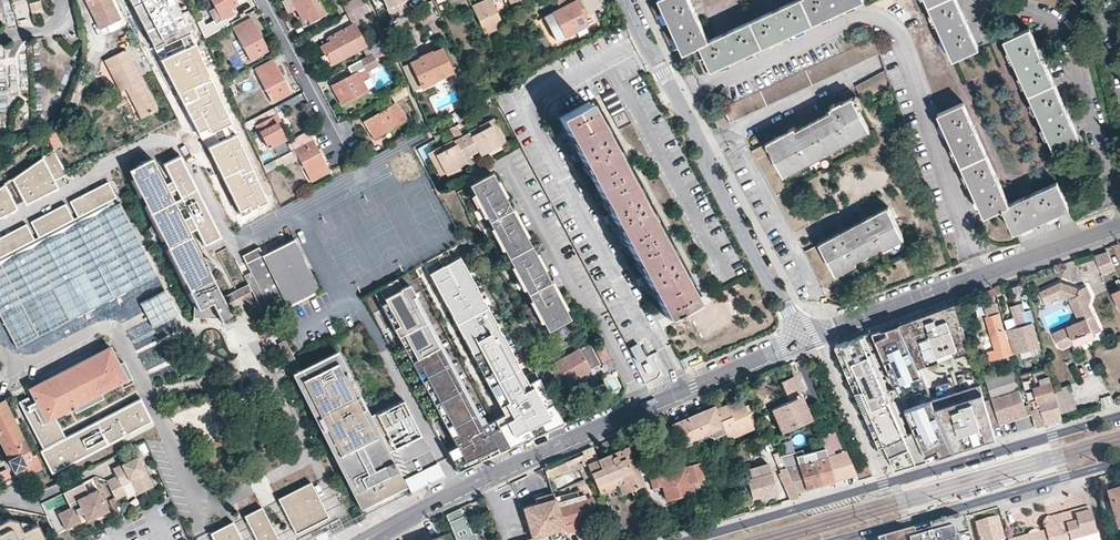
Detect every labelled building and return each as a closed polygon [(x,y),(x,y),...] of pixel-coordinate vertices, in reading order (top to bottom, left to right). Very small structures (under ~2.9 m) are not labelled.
[(21,17),(23,23),(32,21),(27,0),(18,0),(13,1),(17,19),(21,17)] [(29,2),(33,14),(44,10),(40,0),(36,0),(29,2)] [(89,6),(100,29),(119,19),(109,0),(110,0),(86,0),(89,6)] [(198,44),(177,0),(128,0),(160,61),(198,44)] [(213,6),(214,9),(219,19),(221,20),(230,15),(232,14),(233,13),(231,10),(230,8),(237,4),(235,0),(210,0),(213,6)] [(316,0),(283,0),(289,11),(295,8),(302,20),(305,18),(308,22),(324,14),(316,0)] [(341,5),(343,9),(346,14),(366,3),(365,0),(350,0),(341,5)] [(391,18),(407,11),(403,1),(403,0),(383,0),(391,18)] [(471,7),(484,35),(503,26),(501,21),(499,19),(494,8),(492,2),(491,0),(485,0),(471,7)] [(576,0),(573,1),(573,0),(556,0),(560,8),(552,12),(552,14),(555,19),(550,22),(553,28),(550,30),(554,37),(556,40),(574,31),(584,26),(585,25),(584,22),(581,17),(584,15),(576,0)] [(708,39),(689,0),(660,0),(683,51),(690,48),(701,43),(708,39)] [(804,0),(794,0),(752,19),(763,44),(814,20),(804,0)] [(814,20),(859,0),(804,0),(814,20)] [(952,57),(976,45),(955,0),(939,0),(928,5),(952,57)] [(367,6),(366,3),(346,14),(349,22),(355,19),(357,23),(364,20),(364,19),(371,15),(367,6)] [(213,9),(208,11),(214,22),(219,19),(214,9),(213,9)] [(230,15),(221,20),(224,26),(236,20),(233,13),(232,14),(230,15)] [(232,28),(233,31),(245,52),(249,60),(265,52),(267,50),(265,46),(259,35),(253,23),(251,18),(232,28)] [(763,44),(752,19),(708,39),(701,43),(706,54),(712,67),(718,65),(763,44)] [(197,24),(203,37),(218,29),(214,22),(205,26),(202,21),(197,24)] [(329,66),(329,65),(357,51),(365,46),(356,30),(354,25),(352,25),(331,36),(328,37),(330,41),(320,46),(319,47),(323,54),(323,55),(320,57),(325,68),(329,66)] [(574,31),(577,36),(586,31),(584,26),(574,31)] [(1029,95),(1053,84),(1046,68),(1028,28),(1003,39),(1004,42),(1020,76),(1029,95)] [(378,40),(379,42),(364,50),(367,56),(371,53),(385,46),(382,38),(378,40)] [(873,38),(839,53),(724,106),(721,107),(728,122),(822,79),(878,53),(877,48),(873,38)] [(706,54),(701,43),(690,48),(695,59),(706,54)] [(211,150),(238,136),(198,44),(160,61),(203,141),(211,150)] [(421,62),(422,67),(413,71),(420,86),(421,88),(432,82),(432,81),(450,72),(449,69),(445,61),(440,50),(439,49),(431,53),(430,51),(418,57),(419,59),(421,62)] [(104,60),(105,62),(114,80),(120,91),(124,89),(128,87),(132,93),(135,100),(144,116),(149,113),(156,110),(145,89),(139,77),(126,53),(125,50),(110,57),(104,60)] [(340,103),(341,104),(367,91),(364,86),(362,82),(361,80),(368,77),(365,71),(377,64),(371,53),(367,56),(365,56),(347,66),(351,75),(333,85),(331,86),(340,103)] [(410,65),(413,71),(422,67),(421,62),(419,59),(411,62),(409,63),(410,65)] [(273,60),(254,70),(265,90),(268,95),(270,100),(271,102),(290,92),(275,64),(273,60)] [(854,86),(862,100),(890,86),(884,69),(854,86)] [(454,85),(460,82),(456,73),(452,75),(450,76),(452,79),(454,85)] [(361,80),(362,82),(364,86),(367,91),(373,87),(368,77),(361,80)] [(1053,84),(1029,95),(1036,112),(1052,146),(1077,135),(1068,116),(1053,84)] [(124,89),(126,95),(138,118),(144,116),(135,100),(132,93),(128,87),(124,89)] [(766,141),(781,171),(867,126),(856,105),(851,97),(835,105),(834,103),(828,106),(830,111),(795,130),(793,127),(766,141)] [(963,165),(987,154),(964,101),(940,112),(963,165)] [(405,120),(395,102),(376,113),(363,121),(368,129),(374,139),(380,136),(405,120)] [(586,102),(558,118),(665,316),(672,313),(673,315),(678,312),(677,310),(694,301),(586,102)] [(267,119),(255,125),(267,148),(284,139),(276,123),(279,122),(275,114),(267,119)] [(492,118),(487,121),(500,145),(505,142),(492,118)] [(471,155),(478,151),(480,156),(487,152),(491,149),(492,152),(502,148),(500,145),(487,121),(470,130),(468,131),(468,133),(461,136),(471,155)] [(53,147),(62,144),(57,131),(48,134),(53,147)] [(291,151),(293,150),(312,140),(307,131),(289,141),(290,143),(287,144),(291,151)] [(270,204),(238,136),(211,150),(242,217),(270,204)] [(459,166),(465,163),(463,159),(471,155),(461,136),(453,140),(452,139),(432,150),(445,174),(446,177),(457,172),(455,168),(459,166)] [(327,169),(322,161),(316,147),(312,140),(293,150),(299,161),(310,181),(329,172),(327,169)] [(781,171),(766,141),(751,149),(794,231),(809,223),(781,171)] [(284,142),(274,148),(278,155),(289,149),(284,142)] [(0,183),(0,219),(62,185),(59,177),(65,175),(52,147),(0,183)] [(440,176),(445,174),(432,150),(427,153),(430,158),(440,176)] [(216,233),(174,154),(161,161),(203,240),(216,233)] [(987,154),(963,165),(983,214),(984,214),(1001,206),(1008,203),(999,185),(987,154)] [(267,164),(270,169),(282,163),(282,161),(279,157),(267,164)] [(221,298),(201,260),(194,246),(150,159),(127,170),(164,243),(160,245),(190,301),(193,300),(198,309),(205,306),(211,303),(213,307),(220,322),(230,317),(224,304),(221,298)] [(491,174),(468,185),(546,330),(553,343),(577,330),(579,329),(572,316),(568,318),(491,174)] [(112,196),(104,181),(67,200),(75,215),(112,196)] [(1008,203),(1001,206),(1012,230),(1066,206),(1055,181),(1008,203)] [(115,204),(0,265),(0,305),(21,344),(153,274),(115,204)] [(61,204),(31,220),(38,232),(68,216),(61,204)] [(865,218),(819,242),(833,269),(849,261),(848,258),(884,239),(885,242),(901,233),(887,207),(865,218)] [(0,236),(0,253),(31,236),(24,223),(0,236)] [(245,263),(249,272),(259,290),(260,293),(264,301),(269,311),(270,314),(288,305),(288,306),(290,306),(317,292),(317,290),(318,289),(293,239),(290,239),(263,254),(262,254),(245,263)] [(838,279),(833,269),(819,242),(804,250),(823,287),(838,279)] [(1119,260),(1119,246),(1119,245),(1119,242),(1111,244),(1119,261),(1119,260)] [(1100,273),(1113,268),(1105,250),(1092,254),(1100,273)] [(524,374),(459,255),(452,259),(448,251),(425,264),(503,413),(493,419),(497,427),(500,433),(501,433),(509,447),(563,422),(534,369),(524,374)] [(299,370),(279,331),(273,319),(270,314),(269,311),(264,301),(260,293),(259,290),(249,272),(242,276),(247,284),(250,291),(292,373),(299,370)] [(1111,291),(1119,312),(1119,281),(1119,282),(1117,277),(1114,279),(1118,288),(1111,291)] [(1060,293),(1069,298),(1078,318),(1052,331),(1058,344),(1057,345),(1062,347),(1062,346),(1072,341),(1072,343),(1092,335),(1091,332),(1098,328),(1087,303),(1090,295),(1085,283),(1078,286),(1061,279),(1041,288),(1047,299),(1060,293)] [(1022,282),(1008,286),(1012,303),(1017,302),(1027,299),(1022,282)] [(247,284),(233,291),(232,292),(226,295),(221,298),(224,304),(235,299),(250,291),(247,284)] [(993,286),(993,287),(995,293),(1002,291),(999,284),(993,286)] [(411,299),(414,297),(408,285),(396,291),(396,292),(383,299),(385,303),(397,326),(393,329),(397,337),(402,335),(415,358),(410,361),(415,370),(420,368),(455,434),(450,436),(455,445),(445,450),(454,466),(458,464),(460,467),(489,453),(488,451),(494,448),(496,452),(509,447),(501,433),(500,433),(497,427),(490,431),(486,423),(482,425),(480,426),(411,299)] [(984,295),(985,297),(995,293),(993,287),(980,292),(981,296),(984,295)] [(162,291),(140,302),(152,326),(174,315),(162,291)] [(480,426),(482,425),(414,297),(411,299),(480,426)] [(706,339),(735,323),(721,298),(692,313),(706,339)] [(955,302),(898,322),(916,366),(968,347),(955,302)] [(993,302),(982,305),(994,348),(986,351),(989,360),(1013,353),(1013,352),(1006,331),(1003,332),(993,302)] [(1023,323),(1017,302),(1012,303),(1009,304),(1015,326),(1006,328),(1006,331),(1013,352),(1037,345),(1030,321),(1023,323)] [(393,329),(397,326),(385,303),(380,306),(393,329)] [(136,351),(162,339),(159,335),(176,327),(172,319),(151,329),(147,321),(127,330),(136,351)] [(952,451),(930,398),(916,366),(898,322),(866,334),(873,351),(909,431),(913,430),(926,459),(952,451)] [(410,361),(415,358),(402,335),(397,337),(410,361)] [(868,353),(860,336),(840,343),(848,362),(856,379),(860,388),(868,407),(876,425),(884,443),(895,469),(926,459),(913,430),(909,431),(903,434),(868,353)] [(848,362),(840,343),(834,345),(843,364),(848,362)] [(548,366),(559,386),(580,375),(600,364),(589,344),(548,366)] [(602,344),(594,348),(602,363),(610,359),(604,349),(602,344)] [(637,344),(629,348),(636,361),(643,358),(644,356),(637,344)] [(108,347),(89,357),(60,372),(28,388),(37,406),(32,408),(36,414),(41,424),(67,409),(71,408),(73,411),(74,412),(101,398),(99,394),(119,383),(130,377),(121,362),(117,364),(108,347)] [(909,431),(873,351),(868,353),(903,434),(909,431)] [(402,400),(368,417),(335,352),(299,370),(358,488),(351,491),(359,508),(402,486),(402,485),(386,452),(420,435),(402,400)] [(843,364),(850,381),(856,379),(848,362),(843,364)] [(543,369),(545,373),(555,392),(560,389),(559,386),(548,366),(543,369)] [(1011,367),(984,375),(998,421),(1026,412),(1011,367)] [(420,368),(415,370),(450,436),(455,434),(420,368)] [(358,488),(299,370),(292,373),(351,491),(358,488)] [(1036,397),(1027,400),(1030,411),(1034,426),(1044,424),(1061,419),(1059,413),(1052,387),(1048,374),(1031,380),(1036,397)] [(805,393),(798,375),(782,382),(791,402),(800,398),(799,396),(805,393)] [(133,383),(130,377),(119,383),(122,389),(133,383)] [(860,388),(856,379),(850,381),(854,390),(860,388)] [(1036,397),(1031,380),(1022,382),(1027,400),(1036,397)] [(1070,382),(1052,387),(1059,413),(1077,408),(1070,382)] [(994,437),(984,404),(978,383),(930,398),(947,438),(952,451),(986,439),(994,437)] [(778,402),(770,386),(756,392),(763,408),(778,402)] [(868,407),(860,388),(854,390),(863,410),(868,407)] [(748,395),(673,421),(681,445),(725,430),(728,439),(759,428),(748,395)] [(815,419),(805,395),(800,398),(810,421),(815,419)] [(141,396),(105,413),(115,434),(151,417),(141,396)] [(810,421),(800,398),(791,402),(778,407),(789,431),(810,421)] [(28,452),(18,434),(14,425),(12,419),(3,401),(0,402),(0,441),(5,452),(7,451),(11,459),(8,460),(13,469),(14,469),(18,478),(40,467),(39,466),(34,454),(29,456),(28,452)] [(789,431),(778,407),(773,409),(784,433),(789,431)] [(876,425),(868,407),(863,410),(870,428),(876,425)] [(14,425),(16,425),(36,414),(32,408),(12,419),(14,425)] [(42,445),(52,465),(54,470),(118,439),(115,434),(105,413),(77,427),(80,431),(72,435),(71,434),(69,433),(66,434),(63,434),(60,436),(59,438),(58,440),(59,442),(55,443),(53,440),(42,445)] [(884,443),(876,425),(870,428),(878,445),(884,443)] [(63,434),(53,440),(55,443),(59,442),(58,440),(59,438),(60,436),(63,434)] [(596,485),(608,480),(623,474),(623,475),(630,490),(643,485),(637,467),(627,447),(587,463),(587,464),(596,485)] [(795,456),(798,463),(827,455),(824,447),(795,456)] [(458,464),(454,466),(456,471),(496,452),(494,448),(488,451),(489,453),(460,467),(458,464)] [(833,478),(834,480),(856,474),(849,456),(845,450),(827,455),(830,465),(833,478)] [(565,461),(567,465),(581,459),(583,465),(587,464),(587,463),(583,454),(565,461)] [(833,478),(830,465),(827,455),(798,463),(784,468),(793,485),(796,491),(834,480),(833,478)] [(151,486),(135,456),(109,468),(113,476),(103,481),(109,493),(113,500),(124,494),(118,483),(127,479),(135,494),(151,486)] [(661,485),(666,501),(696,492),(693,482),(705,478),(699,458),(649,473),(653,487),(661,485)] [(769,468),(767,463),(747,469),(750,478),(745,479),(749,491),(751,498),(763,495),(766,494),(774,492),(775,490),(774,485),(769,471),(769,468)] [(96,489),(88,492),(83,482),(63,492),(70,507),(58,513),(65,529),(81,521),(75,509),(80,506),(87,520),(108,510),(98,490),(96,489)] [(309,482),(279,497),(295,531),(326,516),(309,482)] [(1119,529),(1119,490),(1109,493),(1119,529)] [(553,498),(552,494),(536,499),(537,504),(523,509),(532,539),(530,539),(566,539),(565,536),(562,529),(562,525),(553,498)] [(581,495),(578,495),(585,518),(596,515),(591,498),(586,499),(584,494),(581,495)] [(562,525),(570,523),(585,518),(578,495),(560,501),(558,497),(553,498),(562,525)] [(259,503),(241,511),(255,539),(277,539),(259,503)] [(1092,507),(1055,517),(1055,514),(1052,514),(1059,539),(1100,539),(1092,507)] [(445,515),(455,539),(475,539),(473,535),(469,531),(468,530),(460,513),(459,509),(445,515)] [(1052,514),(1048,516),(1042,521),(1045,530),(1040,531),(1029,535),(1010,539),(1059,539),(1052,514)] [(966,516),(885,539),(972,539),(966,516)] [(980,539),(1004,539),(1005,539),(999,517),(975,523),(980,539)] [(235,521),(244,539),(253,539),(242,518),(235,521)] [(37,527),(33,525),(21,532),(16,522),(6,520),(0,523),(0,539),(44,539),(37,527)] [(230,521),(210,532),(214,539),(241,539),(230,521)]
